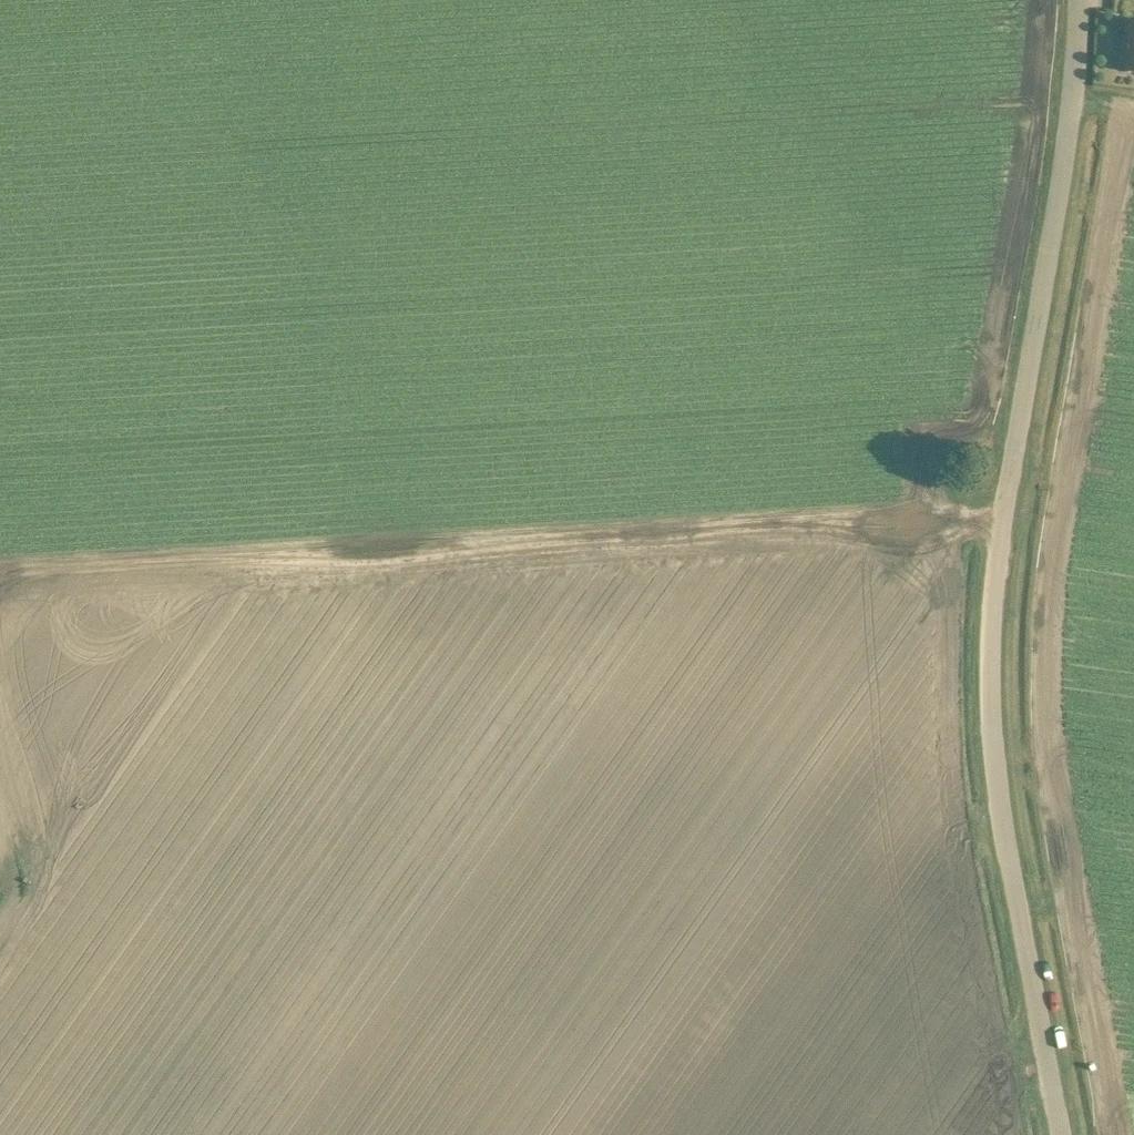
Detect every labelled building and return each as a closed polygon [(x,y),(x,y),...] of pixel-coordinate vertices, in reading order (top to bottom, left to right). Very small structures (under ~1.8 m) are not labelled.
[(1129,23),(1127,49),(1124,49),(1122,71),(1133,72),(1133,24),(1129,23)]
